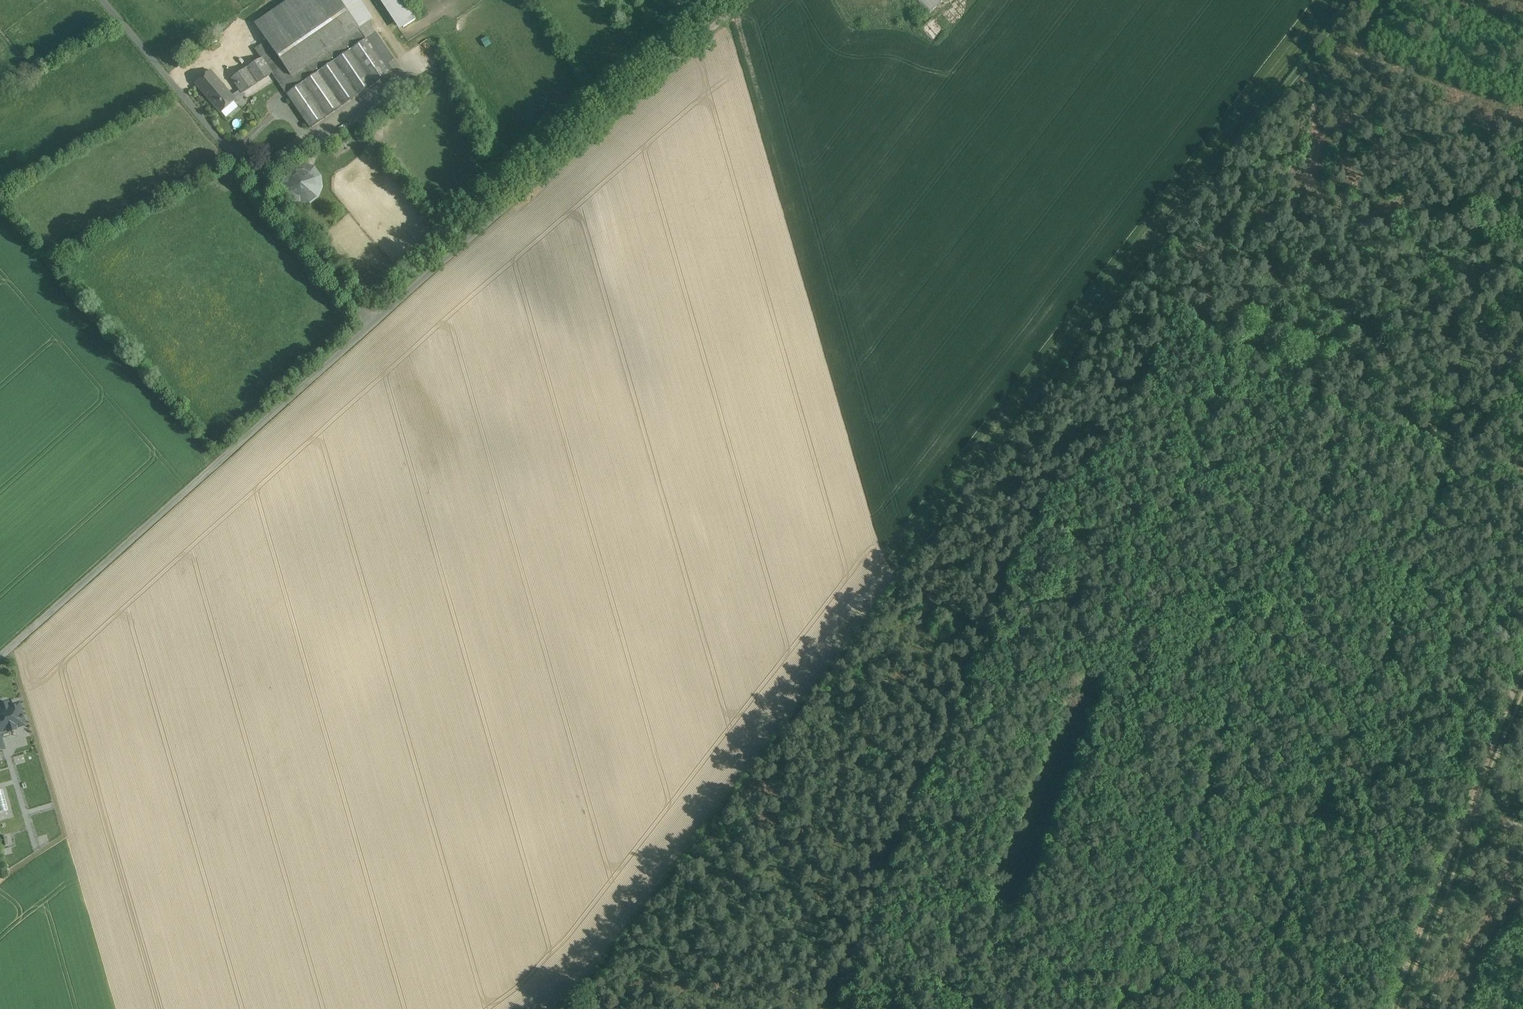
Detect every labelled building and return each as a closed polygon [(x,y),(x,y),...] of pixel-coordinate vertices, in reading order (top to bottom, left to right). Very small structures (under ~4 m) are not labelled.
[(267,41),(295,81),(363,35),(359,29),(340,0),(327,0),(267,41)] [(403,0),(385,0),(404,28),(416,20),(403,0)] [(930,14),(944,0),(917,0),(930,14)] [(397,68),(367,24),(359,29),(363,35),(390,73),(397,68)] [(363,35),(295,81),(267,41),(255,49),(263,60),(272,74),(283,90),(310,128),(390,73),(363,35)] [(43,63),(40,58),(39,59),(34,51),(25,56),(33,69),(43,63)] [(232,96),(211,71),(195,84),(220,114),(236,100),(235,99),(272,74),(263,60),(232,80),(240,91),(232,96)] [(304,165),(294,166),(285,173),(281,183),(282,193),(289,202),(299,206),(310,204),(318,198),(322,188),(321,177),(314,169),(304,165)] [(10,706),(9,702),(0,704),(0,734),(6,732),(7,733),(16,731),(15,729),(25,726),(19,703),(10,706)] [(8,810),(5,787),(0,788),(0,811),(8,810)]
